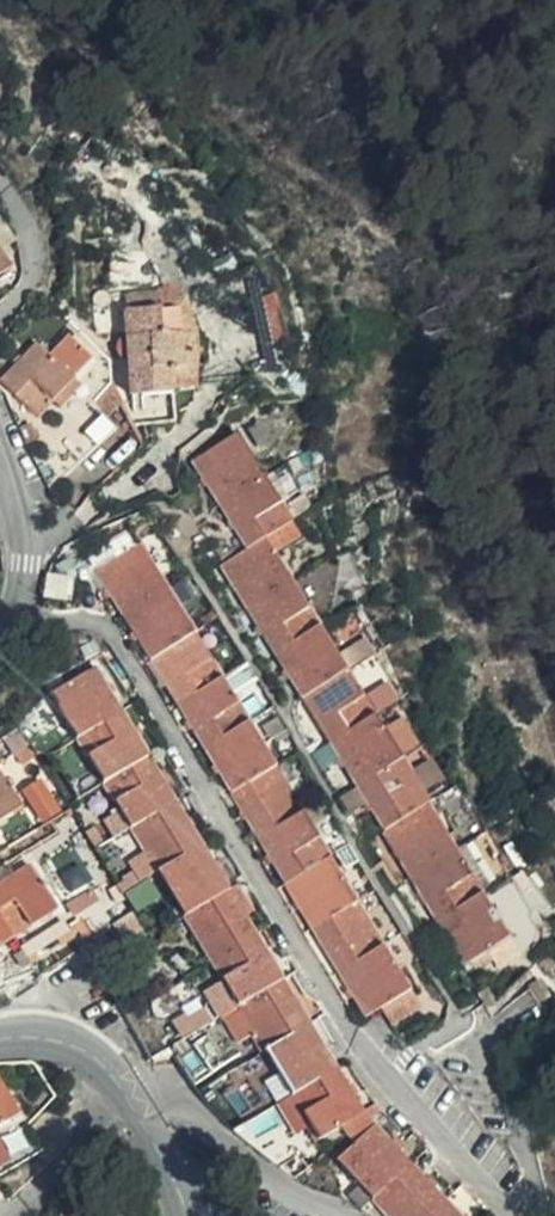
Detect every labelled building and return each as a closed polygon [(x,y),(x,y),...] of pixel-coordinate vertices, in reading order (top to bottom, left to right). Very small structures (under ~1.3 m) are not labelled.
[(10,267),(0,251),(0,273),(10,267)] [(272,348),(286,345),(273,297),(259,301),(272,348)] [(184,333),(177,309),(129,312),(133,378),(146,378),(150,425),(173,423),(169,368),(195,366),(194,333),(184,333)] [(52,399),(72,378),(36,345),(0,382),(36,416),(52,399)] [(80,385),(72,378),(52,399),(59,406),(80,385)] [(111,415),(121,406),(111,384),(95,400),(111,415)] [(71,468),(113,429),(82,401),(44,440),(71,468)] [(237,433),(251,456),(274,442),(260,419),(237,433)] [(220,502),(263,476),(251,456),(237,433),(194,459),(220,502)] [(291,521),(263,476),(220,502),(248,548),(223,564),(334,746),(340,757),(359,788),(367,801),(465,963),(486,951),(508,938),(501,928),(480,894),(469,876),(454,850),(423,799),(444,786),(394,704),(400,699),(373,655),(359,664),(346,672),(318,626),(274,552),(265,537),(291,521)] [(300,537),(291,521),(265,537),(274,552),(300,537)] [(104,550),(111,562),(141,543),(133,532),(104,550)] [(141,543),(111,562),(98,570),(366,1016),(382,1006),(408,990),(141,543)] [(45,597),(69,601),(72,578),(47,575),(45,597)] [(331,618),(318,626),(346,672),(359,664),(331,618)] [(372,1197),(390,1215),(459,1215),(369,1119),(379,1111),(373,1104),(362,1111),(95,666),(51,692),(119,807),(132,826),(146,852),(158,870),(224,981),(238,1005),(241,1009),(254,1031),(276,1068),(292,1094),(309,1123),(319,1139),(340,1125),(355,1144),(338,1160),(360,1184),(372,1197)] [(37,752),(31,741),(15,751),(21,762),(37,752)] [(340,757),(334,746),(316,757),(322,768),(340,757)] [(22,805),(0,769),(0,819),(22,805)] [(367,801),(359,788),(340,798),(349,812),(367,801)] [(132,826),(119,807),(98,819),(110,839),(132,826)] [(480,835),(467,843),(482,868),(493,886),(514,920),(521,931),(534,923),(480,835)] [(467,843),(454,850),(469,876),(482,868),(467,843)] [(158,870),(146,852),(126,863),(137,883),(158,870)] [(57,909),(29,867),(0,885),(0,945),(57,909)] [(480,894),(501,928),(514,920),(493,886),(480,894)] [(94,961),(119,946),(109,929),(83,945),(94,961)] [(508,938),(486,951),(493,963),(515,950),(508,938)] [(550,952),(547,949),(535,961),(547,973),(554,966),(554,959),(550,952)] [(217,1018),(238,1005),(224,981),(203,994),(217,1018)] [(408,990),(382,1006),(393,1024),(419,1008),(408,990)] [(174,1021),(184,1037),(215,1020),(206,1003),(174,1021)] [(237,1041),(254,1031),(241,1009),(224,1019),(237,1041)] [(191,1044),(210,1074),(231,1061),(213,1031),(191,1044)] [(173,1055),(193,1084),(210,1074),(191,1044),(173,1055)] [(276,1104),(292,1094),(276,1068),(260,1077),(276,1104)] [(41,1149),(0,1079),(0,1174),(41,1149)] [(292,1094),(276,1104),(294,1133),(309,1123),(292,1094)] [(346,1196),(359,1210),(372,1197),(360,1184),(346,1196)]
